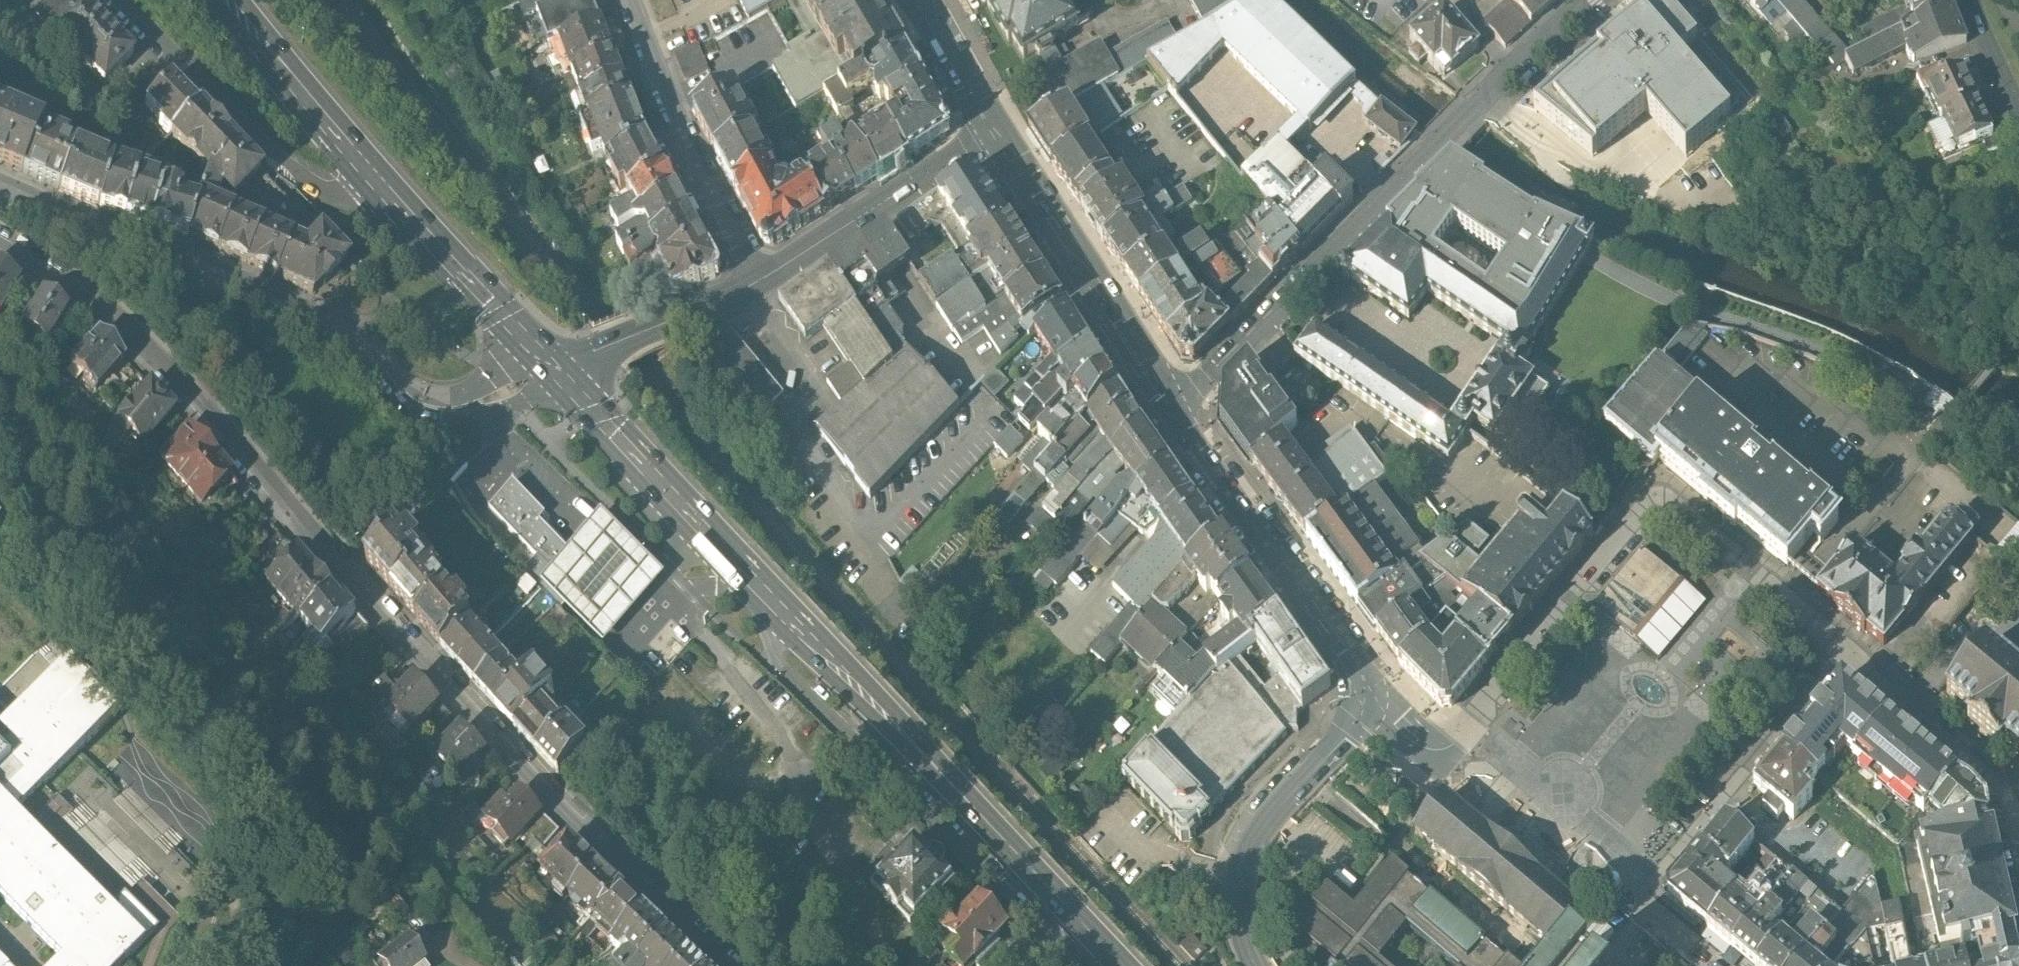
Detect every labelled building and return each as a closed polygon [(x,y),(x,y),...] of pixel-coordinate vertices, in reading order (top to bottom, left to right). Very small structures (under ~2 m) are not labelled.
[(91,0),(40,0),(38,2),(55,20),(105,72),(135,44),(91,0)] [(548,2),(547,0),(521,0),(519,1),(524,13),(537,8),(536,7),(548,2)] [(614,49),(600,15),(599,15),(593,0),(554,0),(548,2),(536,7),(537,8),(548,37),(558,33),(571,66),(614,49)] [(749,16),(779,0),(741,0),(749,16)] [(856,74),(846,57),(839,61),(825,35),(805,0),(788,0),(808,36),(787,48),(791,55),(773,66),(797,107),(811,100),(825,92),(856,74)] [(825,35),(839,61),(846,57),(856,74),(904,46),(879,2),(878,0),(805,0),(825,35)] [(1089,20),(1091,19),(1093,17),(1095,16),(1096,13),(1097,11),(1097,9),(1096,6),(1095,4),(1094,2),(1092,1),(1091,0),(1080,0),(1078,1),(1078,0),(999,0),(988,6),(1009,43),(1013,41),(1024,60),(1036,52),(1040,60),(1042,59),(1050,74),(1063,67),(1054,52),(1055,51),(1051,44),(1058,40),(1061,41),(1068,37),(1069,34),(1090,21),(1089,20)] [(1251,6),(1245,0),(1191,0),(1197,13),(1169,28),(1157,8),(1101,39),(1123,78),(1149,63),(1251,6)] [(1270,0),(1261,0),(1251,6),(1149,63),(1169,88),(1176,97),(1224,48),(1301,122),(1308,129),(1310,131),(1347,92),(1365,108),(1364,110),(1363,111),(1363,113),(1363,115),(1363,116),(1364,118),(1370,122),(1382,106),(1377,102),(1270,0)] [(1472,9),(1484,25),(1483,26),(1505,50),(1559,0),(1482,0),(1472,9)] [(1597,60),(1606,71),(1636,107),(1665,81),(1700,50),(1699,49),(1701,47),(1682,25),(1683,24),(1680,21),(1690,13),(1681,2),(1682,1),(1681,0),(1631,0),(1645,17),(1597,60)] [(1761,18),(1776,5),(1771,0),(1746,0),(1761,18)] [(1776,5),(1786,16),(1793,25),(1807,40),(1836,73),(1845,68),(1854,63),(1834,41),(1798,0),(1771,0),(1776,5)] [(1952,13),(1949,0),(1908,0),(1915,30),(1928,23),(1952,13)] [(1786,16),(1776,5),(1761,18),(1771,29),(1786,16)] [(1447,11),(1445,9),(1410,39),(1417,47),(1409,53),(1419,65),(1427,59),(1445,79),(1480,49),(1447,11)] [(1967,50),(1952,13),(1928,23),(1915,30),(1914,29),(1872,53),(1866,56),(1854,63),(1845,68),(1854,83),(1908,52),(1915,70),(1967,50)] [(1872,53),(1914,29),(1906,14),(1864,38),(1872,53)] [(1807,40),(1793,25),(1784,33),(1798,48),(1807,40)] [(1834,41),(1854,63),(1866,56),(1854,43),(1846,32),(1834,41)] [(1866,56),(1872,53),(1864,38),(1863,37),(1854,43),(1866,56)] [(697,43),(675,52),(686,77),(709,68),(698,42),(697,43)] [(1120,79),(1100,45),(1063,67),(1050,74),(1039,81),(1058,115),(1104,88),(1120,79)] [(924,81),(904,46),(856,74),(825,92),(838,113),(855,103),(850,95),(868,85),(871,80),(878,82),(876,90),(881,97),(885,94),(889,101),(924,81)] [(585,86),(623,71),(614,49),(571,66),(577,80),(582,78),(585,86)] [(1924,101),(1929,99),(1926,94),(1962,78),(1957,67),(1917,85),(1924,101)] [(146,96),(157,85),(144,71),(128,86),(142,100),(146,96)] [(172,126),(199,99),(172,71),(157,85),(146,96),(162,112),(160,115),(172,127),(172,126)] [(584,113),(631,94),(623,71),(585,86),(575,91),(584,113)] [(1929,99),(1941,126),(1944,125),(1977,111),(1962,78),(1926,94),(1929,99)] [(948,123),(924,81),(889,101),(900,118),(889,125),(910,158),(945,135),(948,123)] [(695,112),(716,150),(751,132),(763,126),(751,103),(746,106),(734,83),(704,99),(708,105),(695,112)] [(1058,115),(1030,130),(1053,164),(1124,117),(1104,88),(1058,115)] [(607,153),(647,132),(644,124),(643,124),(631,94),(584,113),(579,114),(592,146),(603,141),(607,153)] [(209,164),(199,199),(190,229),(313,286),(324,275),(326,277),(340,263),(338,262),(348,252),(321,225),(306,239),(215,198),(221,182),(224,179),(234,190),(261,163),(199,99),(172,126),(209,164)] [(23,166),(40,130),(43,122),(0,103),(0,156),(23,166)] [(1415,131),(1382,106),(1370,122),(1368,125),(1401,150),(1415,131)] [(1993,146),(1977,111),(1944,125),(1959,158),(1973,151),(1975,154),(1993,146)] [(835,132),(839,137),(850,131),(843,119),(819,133),(822,138),(835,132)] [(1301,122),(1278,145),(1285,152),(1308,129),(1301,122)] [(879,178),(910,158),(889,125),(888,124),(881,128),(878,124),(855,138),(879,178)] [(51,134),(40,130),(23,166),(59,184),(75,145),(66,141),(69,135),(53,128),(51,134)] [(1206,135),(1202,128),(1153,161),(1133,174),(1142,188),(1144,188),(1144,189),(1146,189),(1147,188),(1158,181),(1166,193),(1164,194),(1157,191),(1137,204),(1145,215),(1166,200),(1191,184),(1224,160),(1206,135)] [(630,186),(666,167),(660,156),(647,132),(607,153),(605,154),(606,156),(612,153),(617,162),(611,165),(620,182),(626,179),(630,186)] [(735,186),(771,167),(775,164),(768,151),(763,154),(751,132),(716,150),(735,186)] [(856,193),(879,178),(855,138),(854,136),(851,137),(849,149),(844,149),(843,145),(839,137),(835,132),(822,138),(835,158),(856,193)] [(1257,139),(1257,142),(1257,144),(1258,146),(1259,148),(1262,149),(1264,149),(1266,149),(1268,148),(1270,147),(1271,145),(1272,143),(1272,140),(1271,138),(1270,136),(1268,135),(1266,134),(1264,134),(1262,134),(1260,135),(1258,137),(1257,139)] [(75,145),(59,184),(100,201),(113,160),(75,144),(75,145)] [(1278,145),(1278,144),(1242,179),(1270,213),(1302,252),(1354,201),(1326,174),(1324,176),(1325,177),(1317,184),(1285,152),(1278,145)] [(1245,151),(1245,153),(1245,155),(1246,157),(1248,159),(1250,160),(1252,160),(1254,160),(1256,159),(1258,158),(1259,156),(1260,154),(1260,151),(1259,149),(1258,147),(1256,146),(1254,145),(1251,145),(1249,146),(1247,147),(1246,149),(1245,151)] [(113,160),(100,201),(126,209),(140,165),(114,157),(113,160)] [(1236,160),(1235,162),(1235,164),(1235,167),(1237,168),(1239,170),(1242,170),(1244,170),(1246,168),(1247,166),(1248,164),(1248,161),(1247,159),(1245,158),(1242,157),(1240,157),(1238,158),(1236,160)] [(825,212),(856,193),(835,158),(827,163),(824,158),(810,167),(813,172),(804,178),(825,212)] [(1522,354),(1526,349),(1543,324),(1595,238),(1535,212),(1452,158),(1338,271),(1339,273),(1339,275),(1340,277),(1342,279),(1343,279),(1345,279),(1347,279),(1348,279),(1350,278),(1408,319),(1428,292),(1505,345),(1506,343),(1522,354)] [(165,173),(140,165),(126,209),(152,218),(163,180),(165,173)] [(635,212),(677,189),(666,167),(630,186),(635,195),(611,207),(615,215),(618,221),(635,212)] [(774,245),(825,212),(804,178),(804,177),(787,187),(781,186),(771,167),(735,186),(764,242),(774,245)] [(938,192),(898,221),(910,238),(939,218),(942,222),(953,214),(972,244),(1010,219),(980,174),(970,172),(938,192)] [(181,186),(163,180),(152,218),(190,229),(199,199),(179,192),(181,186)] [(1104,242),(1145,215),(1137,204),(1123,181),(1082,208),(1104,242)] [(1166,200),(1174,213),(1199,197),(1191,184),(1166,200)] [(624,249),(690,213),(686,205),(687,205),(682,196),(677,189),(635,212),(638,217),(646,219),(649,224),(639,224),(617,236),(624,249)] [(1159,230),(1153,232),(1150,229),(1162,221),(1174,213),(1166,200),(1145,215),(1104,242),(1127,275),(1166,249),(1170,247),(1159,230)] [(662,260),(703,238),(699,230),(700,230),(695,221),(690,213),(624,249),(631,262),(652,251),(656,243),(661,247),(659,255),(662,260)] [(1261,265),(1274,281),(1281,274),(1281,275),(1292,264),(1291,264),(1302,252),(1270,213),(1247,228),(1271,256),(1261,264),(1261,265)] [(611,225),(618,221),(615,215),(608,219),(611,225)] [(1028,247),(1010,219),(972,244),(973,244),(952,257),(920,279),(937,306),(1028,247)] [(913,268),(925,261),(910,238),(898,221),(887,228),(910,263),(913,268)] [(1159,230),(1170,247),(1176,243),(1162,221),(1150,229),(1153,232),(1159,230)] [(894,274),(910,263),(887,228),(830,268),(857,307),(878,293),(879,284),(894,274)] [(1271,256),(1247,228),(1237,235),(1249,250),(1261,264),(1271,256)] [(1249,250),(1237,235),(1211,252),(1180,272),(1194,292),(1194,293),(1207,282),(1249,250)] [(719,266),(703,238),(662,260),(655,264),(664,289),(665,291),(666,292),(668,293),(671,293),(716,276),(719,266)] [(1203,239),(1186,250),(1182,253),(1183,253),(1182,254),(1182,255),(1181,255),(1181,256),(1181,257),(1181,258),(1182,258),(1174,263),(1180,272),(1211,252),(1203,239)] [(1182,253),(1186,250),(1179,241),(1176,243),(1170,247),(1166,249),(1174,263),(1182,258),(1181,258),(1181,257),(1181,256),(1181,255),(1182,255),(1182,254),(1183,253),(1182,253)] [(920,279),(952,257),(946,247),(925,261),(913,268),(920,279)] [(1045,274),(1028,247),(937,306),(952,330),(953,330),(1007,298),(1045,274)] [(1174,263),(1166,249),(1127,275),(1141,298),(1180,272),(1174,263)] [(1155,318),(1168,339),(1192,323),(1210,305),(1230,290),(1248,275),(1261,265),(1261,264),(1249,250),(1207,282),(1194,293),(1194,292),(1155,318)] [(0,259),(0,305),(21,273),(0,259)] [(1192,323),(1168,339),(1181,359),(1195,361),(1274,281),(1261,265),(1248,275),(1253,281),(1236,297),(1230,290),(1210,305),(1192,323)] [(857,307),(830,268),(780,302),(807,341),(824,329),(846,361),(865,348),(843,316),(856,308),(857,307)] [(1194,292),(1180,272),(1141,298),(1155,318),(1194,292)] [(878,293),(885,304),(906,291),(894,274),(879,284),(878,293)] [(1062,301),(1045,274),(1007,298),(1018,314),(1025,325),(1062,301)] [(70,305),(42,286),(22,317),(50,336),(70,305)] [(870,489),(959,403),(918,359),(896,336),(898,335),(903,331),(885,304),(878,293),(857,307),(856,308),(875,338),(883,349),(889,365),(842,403),(815,424),(826,433),(870,489)] [(1007,298),(953,330),(980,373),(1017,337),(1008,324),(1018,314),(1007,298)] [(875,338),(856,308),(843,316),(865,348),(875,338)] [(1061,371),(1092,347),(1067,308),(1035,331),(1045,346),(1040,349),(1046,357),(1050,354),(1054,360),(1015,399),(1025,410),(1046,387),(1061,371)] [(126,351),(101,325),(72,353),(89,371),(86,374),(94,382),(126,351)] [(1755,452),(1699,406),(1702,402),(1673,378),(1675,375),(1707,336),(1702,332),(1706,327),(1690,325),(1597,435),(1645,475),(1659,459),(1707,498),(1704,501),(1735,527),(1737,524),(1787,566),(1804,545),(1813,553),(1838,522),(1829,514),(1830,513),(1811,497),(1809,498),(1773,468),(1771,471),(1752,455),(1755,452)] [(1452,423),(1314,328),(1295,355),(1449,460),(1468,433),(1467,432),(1452,423)] [(953,330),(952,330),(919,356),(918,359),(959,403),(984,379),(980,373),(953,330)] [(779,391),(731,335),(702,355),(753,415),(756,412),(756,411),(779,391)] [(889,365),(883,349),(875,338),(865,348),(846,361),(849,367),(828,382),(842,403),(889,365)] [(1505,345),(1452,423),(1467,432),(1474,421),(1511,446),(1549,390),(1519,370),(1531,352),(1526,349),(1522,354),(1506,343),(1505,345)] [(1059,391),(1069,401),(1072,398),(1076,395),(1107,370),(1092,347),(1061,371),(1046,387),(1025,410),(1019,417),(1030,427),(1046,410),(1052,398),(1059,391)] [(1221,422),(1252,463),(1254,462),(1264,454),(1283,438),(1298,425),(1249,360),(1224,385),(1221,422)] [(1055,448),(1116,384),(1107,370),(1076,395),(1072,398),(1075,401),(1058,420),(1054,417),(1039,433),(1045,439),(1055,448)] [(173,401),(150,378),(113,414),(107,434),(110,438),(133,416),(145,428),(173,401)] [(1073,462),(1128,403),(1116,384),(1055,448),(1032,471),(1000,506),(1011,516),(1045,478),(1066,457),(1072,463),(1073,462)] [(45,400),(51,393),(45,388),(39,395),(45,400)] [(1114,452),(1141,423),(1128,403),(1073,462),(1082,470),(1073,480),(1070,477),(1043,507),(1055,516),(1076,493),(1100,466),(1114,453),(1114,452)] [(233,461),(190,416),(161,443),(204,488),(233,461)] [(1010,425),(1017,432),(1021,428),(1014,421),(1010,425)] [(1126,468),(1155,443),(1141,423),(1114,452),(1114,453),(1100,466),(1076,493),(1088,503),(1093,497),(1098,501),(1118,479),(1114,475),(1124,466),(1126,468)] [(1007,454),(1023,438),(1017,432),(1010,425),(994,442),(1007,454)] [(1308,471),(1340,513),(1374,487),(1388,477),(1386,475),(1369,452),(1355,434),(1354,435),(1355,436),(1308,471)] [(1309,536),(1340,513),(1308,471),(1283,438),(1264,454),(1254,462),(1309,536)] [(1055,448),(1045,439),(1033,451),(1036,454),(1025,465),(1032,471),(1055,448)] [(1138,484),(1169,462),(1155,443),(1126,468),(1133,478),(1129,481),(1126,477),(1120,482),(1064,544),(1078,557),(1098,534),(1114,517),(1117,513),(1138,483),(1138,484)] [(1369,452),(1386,475),(1393,471),(1392,470),(1399,465),(1395,460),(1391,454),(1384,459),(1375,447),(1369,452)] [(1161,517),(1192,495),(1169,462),(1138,484),(1138,483),(1117,513),(1130,523),(1144,533),(1161,517)] [(556,587),(572,572),(559,560),(576,542),(536,502),(542,496),(510,464),(487,487),(535,535),(519,550),(556,587)] [(1407,609),(1447,580),(1421,559),(1425,556),(1374,487),(1340,513),(1309,536),(1307,537),(1377,631),(1407,609)] [(1067,527),(1088,503),(1076,493),(1055,516),(1067,527)] [(1161,517),(1192,561),(1223,539),(1192,495),(1161,517)] [(538,558),(600,621),(648,574),(663,560),(599,497),(585,512),(538,558)] [(998,508),(991,515),(996,520),(1003,513),(998,508)] [(1469,524),(1425,556),(1421,559),(1447,580),(1457,589),(1464,594),(1478,606),(1512,634),(1583,549),(1554,524),(1535,508),(1533,508),(1529,513),(1527,512),(1524,512),(1518,519),(1518,522),(1520,523),(1484,567),(1473,558),(1478,551),(1479,554),(1490,542),(1469,524)] [(282,549),(299,532),(281,511),(263,529),(282,549)] [(388,567),(418,540),(411,533),(418,527),(418,526),(407,514),(400,520),(392,511),(362,538),(388,567)] [(1564,511),(1554,524),(1583,549),(1594,536),(1564,511)] [(1114,517),(1098,534),(1110,545),(1130,523),(1117,513),(1114,517)] [(1161,517),(1144,533),(1148,545),(1153,539),(1161,517)] [(1891,575),(1855,545),(1837,566),(1838,567),(1818,591),(1835,606),(1834,607),(1865,633),(1866,631),(1884,645),(1903,622),(1904,622),(1922,601),(1922,600),(1973,538),(1949,518),(1920,552),(1918,550),(1915,550),(1903,565),(1903,568),(1905,569),(1896,579),(1891,575)] [(411,533),(418,540),(432,528),(425,520),(418,526),(418,527),(411,533)] [(332,568),(299,532),(282,549),(272,557),(300,588),(294,593),(289,588),(276,600),(285,610),(306,591),(332,568)] [(1219,600),(1250,576),(1223,539),(1192,561),(1193,562),(1173,583),(1172,582),(1157,600),(1124,636),(1157,666),(1178,643),(1187,634),(1166,615),(1197,582),(1207,595),(1212,591),(1219,600)] [(412,594),(442,568),(438,562),(442,559),(430,546),(426,549),(418,540),(388,567),(412,594)] [(1157,600),(1172,582),(1146,547),(1113,583),(1132,601),(1091,647),(1104,658),(1124,636),(1157,600)] [(1641,549),(1594,605),(1634,638),(1633,639),(1637,643),(1687,586),(1681,581),(1681,582),(1641,549)] [(1099,576),(1078,557),(1056,582),(1077,600),(1099,576)] [(363,602),(332,568),(306,591),(317,604),(308,612),(316,621),(319,619),(328,629),(338,619),(340,622),(363,602)] [(438,623),(466,599),(468,597),(462,590),(466,586),(455,574),(451,578),(442,568),(412,594),(438,623)] [(1253,632),(1277,615),(1277,613),(1250,576),(1219,600),(1226,610),(1221,613),(1228,622),(1229,624),(1234,621),(1240,629),(1245,636),(1253,632)] [(1419,617),(1457,589),(1447,580),(1407,609),(1414,618),(1419,617)] [(1166,615),(1187,634),(1189,632),(1219,600),(1212,591),(1207,595),(1197,582),(1166,615)] [(1707,602),(1687,586),(1637,643),(1657,660),(1707,602)] [(1464,594),(1446,613),(1464,628),(1469,622),(1467,618),(1470,615),(1478,606),(1464,594)] [(456,644),(484,619),(466,599),(438,623),(438,624),(456,644)] [(1512,634),(1478,606),(1470,615),(1473,618),(1469,622),(1464,628),(1465,629),(1458,638),(1487,663),(1512,634)] [(1399,662),(1430,640),(1414,618),(1407,609),(1377,631),(1399,662)] [(488,624),(497,634),(511,620),(502,610),(488,624)] [(1465,629),(1464,628),(1446,613),(1432,630),(1437,634),(1437,633),(1442,637),(1445,640),(1448,640),(1452,643),(1456,637),(1458,638),(1465,629)] [(1298,728),(1298,711),(1306,705),(1305,705),(1329,688),(1277,615),(1253,632),(1256,636),(1257,640),(1289,681),(1263,703),(1237,675),(1199,710),(1192,703),(1124,766),(1176,821),(1176,827),(1175,828),(1181,834),(1190,834),(1196,828),(1195,828),(1195,822),(1198,819),(1197,818),(1205,810),(1206,812),(1214,804),(1214,803),(1219,798),(1220,799),(1223,795),(1223,794),(1230,787),(1231,787),(1234,784),(1241,776),(1241,777),(1245,774),(1244,773),(1251,766),(1252,766),(1255,763),(1262,756),(1263,756),(1266,753),(1265,752),(1273,745),(1276,742),(1282,736),(1283,736),(1287,731),(1285,729),(1286,728),(1292,728),(1298,728)] [(300,633),(308,626),(301,618),(293,624),(300,633)] [(469,658),(497,634),(488,624),(484,619),(456,644),(469,658)] [(1229,624),(1228,622),(1220,628),(1228,638),(1240,629),(1234,621),(1229,624)] [(309,644),(319,635),(314,629),(304,637),(309,644)] [(1199,710),(1237,675),(1231,662),(1257,640),(1253,632),(1245,636),(1240,629),(1228,638),(1197,661),(1175,683),(1192,703),(1199,710)] [(1178,643),(1189,653),(1200,645),(1189,632),(1187,634),(1178,643)] [(1451,706),(1487,663),(1458,638),(1456,637),(1452,643),(1443,653),(1434,644),(1438,639),(1439,640),(1442,637),(1437,633),(1437,634),(1430,640),(1399,662),(1443,706),(1451,706)] [(519,658),(518,658),(500,638),(497,634),(469,658),(491,683),(519,658)] [(518,658),(527,650),(516,638),(510,643),(503,635),(500,638),(518,658)] [(1175,683),(1197,661),(1189,653),(1178,643),(1157,666),(1175,683)] [(508,702),(548,667),(530,646),(527,650),(518,658),(519,658),(491,683),(508,702)] [(1986,647),(1947,694),(1973,716),(1968,722),(1999,748),(2004,742),(2018,754),(2018,674),(1986,647)] [(437,681),(413,654),(397,668),(383,681),(385,682),(394,693),(387,700),(400,714),(413,702),(437,681)] [(379,687),(385,682),(383,681),(397,668),(385,655),(366,672),(379,687)] [(176,940),(129,889),(115,902),(33,814),(132,722),(78,664),(6,730),(0,723),(0,895),(61,958),(53,965),(148,965),(176,940)] [(508,702),(535,732),(561,708),(547,692),(553,687),(544,677),(552,670),(548,667),(508,702)] [(1842,680),(1782,752),(1815,779),(1825,767),(1820,763),(1837,743),(1854,757),(1887,718),(1842,680)] [(447,692),(437,681),(413,702),(423,714),(447,692)] [(488,736),(460,705),(430,733),(437,740),(429,747),(443,762),(450,755),(458,764),(488,736)] [(561,708),(535,732),(555,753),(588,723),(580,715),(576,718),(564,705),(561,708)] [(1928,810),(1957,777),(1910,737),(1898,727),(1887,718),(1854,757),(1864,766),(1865,765),(1884,780),(1883,781),(1924,816),(1928,810)] [(1815,779),(1782,752),(1765,772),(1764,772),(1754,785),(1770,799),(1766,804),(1762,808),(1778,821),(1784,812),(1794,820),(1813,797),(1812,796),(1813,796),(1812,792),(1810,790),(1817,780),(1815,779)] [(539,791),(517,770),(505,781),(500,775),(481,793),(496,807),(489,814),(502,826),(508,820),(508,821),(539,791)] [(1070,782),(1077,789),(1077,790),(1078,791),(1079,791),(1080,791),(1080,790),(1081,790),(1080,789),(1080,788),(1081,788),(1082,788),(1085,785),(1085,784),(1086,783),(1081,778),(1080,779),(1077,776),(1070,782)] [(1947,826),(1988,817),(1987,809),(1985,800),(1957,777),(1928,810),(1944,824),(1945,827),(1947,826)] [(547,801),(539,791),(508,821),(518,830),(531,817),(547,801)] [(1416,833),(1550,944),(1579,909),(1577,908),(1446,799),(1447,799),(1445,797),(1416,833)] [(547,801),(531,817),(540,827),(556,810),(547,801)] [(1965,965),(2018,965),(2018,957),(2013,931),(2015,930),(1988,817),(1947,826),(1945,827),(1916,840),(1941,947),(1970,940),(1973,955),(1978,954),(1979,959),(1964,962),(1965,965)] [(566,875),(594,847),(567,820),(553,834),(549,830),(544,835),(548,839),(539,849),(566,875)] [(1725,870),(1730,873),(1754,844),(1725,820),(1700,849),(1725,870)] [(927,849),(912,835),(898,849),(892,842),(875,859),(884,868),(872,880),(911,919),(936,895),(935,893),(941,887),(944,890),(955,878),(941,864),(942,862),(943,860),(944,858),(944,856),(944,854),(943,851),(941,850),(940,848),(938,847),(935,846),(933,846),(931,847),(928,848),(927,849)] [(1921,952),(1941,947),(1916,840),(1899,848),(1921,952)] [(582,910),(620,872),(594,847),(566,875),(575,884),(572,887),(581,896),(575,903),(582,910)] [(1693,915),(1707,928),(1736,895),(1736,894),(1739,890),(1743,885),(1739,881),(1730,873),(1725,870),(1700,849),(1668,888),(1669,895),(1685,909),(1684,909),(1692,915),(1693,915)] [(1761,881),(1776,863),(1768,856),(1753,874),(1761,881)] [(1353,965),(1395,965),(1381,955),(1384,951),(1366,937),(1418,874),(1398,857),(1360,903),(1330,878),(1295,920),(1349,964),(1349,963),(1353,965)] [(1777,894),(1793,876),(1776,863),(1761,881),(1777,894)] [(1761,881),(1753,874),(1748,870),(1739,881),(1743,885),(1751,891),(1759,882),(1760,883),(1761,881)] [(610,926),(641,894),(620,872),(582,910),(578,915),(599,936),(610,926)] [(1809,907),(1818,896),(1810,890),(1793,876),(1777,894),(1768,905),(1757,919),(1782,939),(1784,936),(1793,926),(1809,907)] [(1738,897),(1736,895),(1707,928),(1733,948),(1757,919),(1768,905),(1761,899),(1763,896),(1759,892),(1756,896),(1755,895),(1744,908),(1735,900),(1738,897)] [(617,965),(664,917),(641,894),(610,926),(619,935),(626,933),(630,938),(622,941),(607,956),(617,965)] [(1782,939),(1760,965),(1798,965),(1806,957),(1841,915),(1818,896),(1809,907),(1821,916),(1799,943),(1794,940),(1790,945),(1782,939)] [(1885,928),(1881,912),(1879,915),(1857,896),(1841,915),(1806,957),(1816,965),(1838,965),(1852,948),(1866,932),(1885,928)] [(976,898),(960,913),(959,911),(935,935),(965,965),(970,965),(975,961),(978,964),(1001,941),(996,937),(1008,925),(992,909),(990,911),(976,898)] [(1906,965),(1907,965),(1909,964),(1897,907),(1881,911),(1881,912),(1885,928),(1893,965),(1906,965)] [(687,940),(664,917),(617,965),(635,965),(638,963),(643,951),(648,956),(646,958),(646,962),(649,965),(662,965),(687,940)] [(1733,948),(1754,965),(1760,965),(1782,939),(1757,919),(1733,948)] [(1180,936),(1195,952),(1206,941),(1191,925),(1180,936)] [(1793,926),(1784,936),(1788,940),(1798,930),(1793,926)] [(381,948),(393,965),(402,965),(425,950),(410,928),(381,948)] [(1862,956),(1870,947),(1866,932),(1852,948),(1862,956)] [(346,939),(338,945),(347,957),(355,950),(346,939)] [(705,959),(687,940),(662,965),(699,965),(705,959)] [(1863,957),(1862,956),(1852,948),(1838,965),(1855,965),(1863,957)] [(1964,962),(1963,956),(1950,959),(1951,965),(1947,965),(1965,965),(1964,962)] [(1806,957),(1798,965),(1816,965),(1806,957)]
